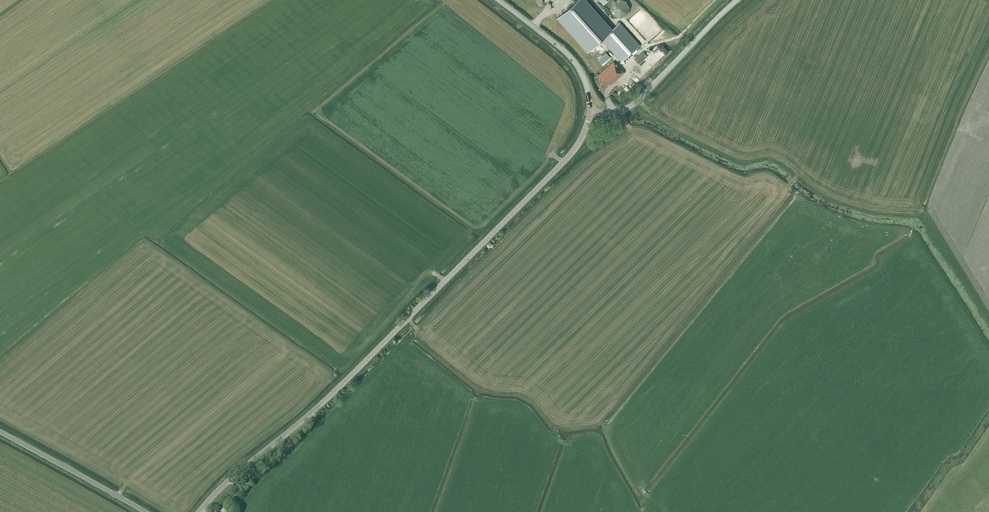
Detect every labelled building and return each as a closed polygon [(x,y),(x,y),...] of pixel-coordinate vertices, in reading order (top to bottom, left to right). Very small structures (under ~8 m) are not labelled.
[(639,45),(619,23),(612,30),(585,0),(577,0),(558,17),(588,51),(600,40),(621,62),(639,45)] [(612,2),(610,9),(614,16),(621,18),(627,14),(629,7),(626,1),(623,0),(616,0),(612,2)] [(647,56),(643,51),(634,59),(638,63),(647,56)] [(610,57),(606,52),(597,60),(601,65),(610,57)] [(613,80),(614,81),(624,73),(613,61),(598,75),(607,85),(613,80)]
